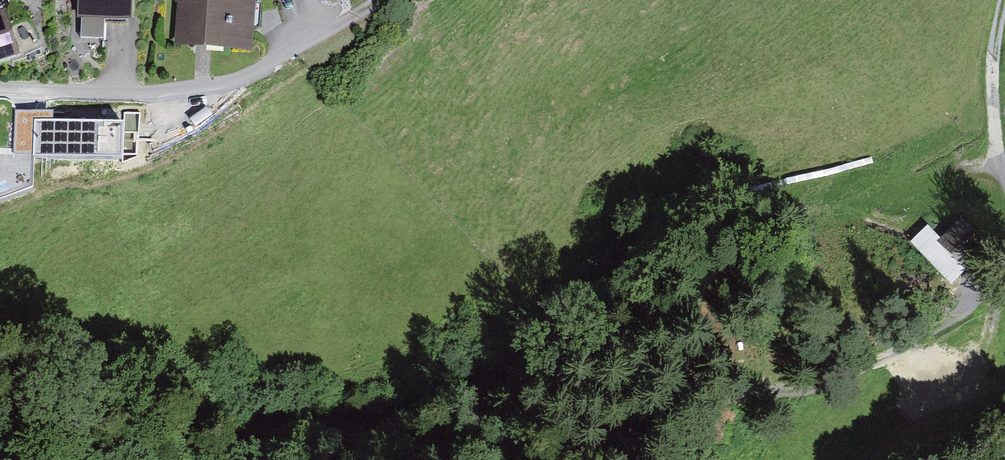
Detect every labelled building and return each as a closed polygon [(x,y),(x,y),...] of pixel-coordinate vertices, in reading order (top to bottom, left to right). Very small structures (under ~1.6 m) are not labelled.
[(100,19),(147,18),(147,0),(100,0),(100,19)] [(237,0),(179,0),(177,46),(246,50),(248,1),(237,0)] [(31,55),(18,11),(0,16),(0,64),(31,55)] [(34,156),(121,158),(121,165),(137,155),(138,115),(127,114),(127,123),(52,121),(52,111),(17,111),(16,152),(34,152),(34,156)] [(986,247),(964,223),(939,245),(961,269),(986,247)] [(946,283),(961,269),(939,245),(925,230),(910,243),(946,283)]
